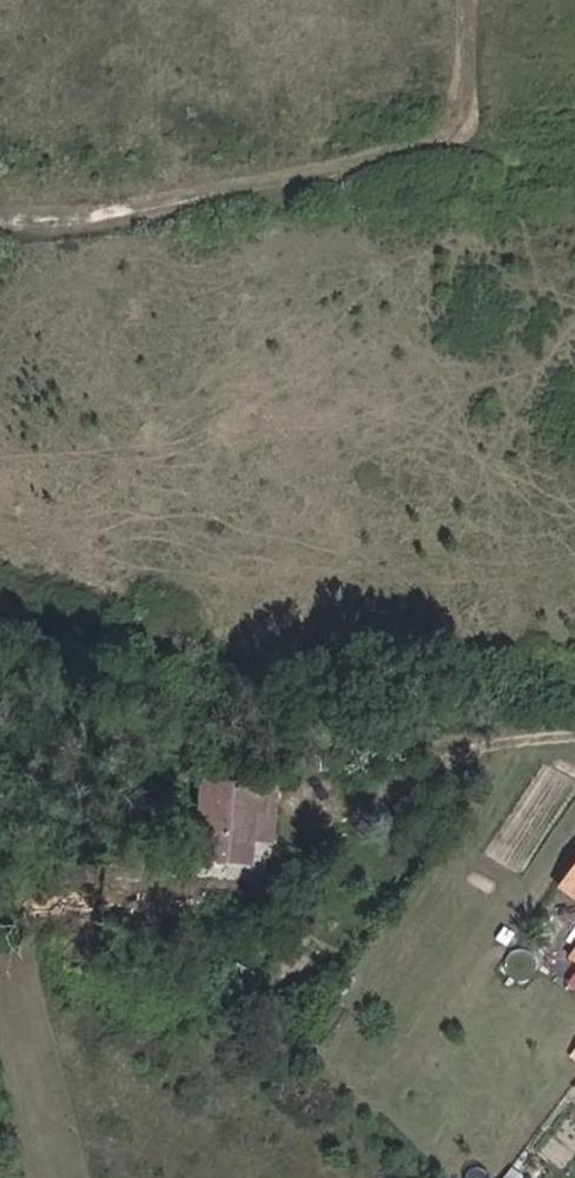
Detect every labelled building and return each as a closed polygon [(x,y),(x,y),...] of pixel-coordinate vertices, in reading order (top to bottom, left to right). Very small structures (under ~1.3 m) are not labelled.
[(268,840),(271,788),(197,783),(194,827),(173,826),(170,854),(192,856),(191,859),(245,862),(247,839),(268,840)] [(559,870),(574,881),(574,846),(559,870)] [(511,1167),(502,1177),(525,1177),(511,1167)]
